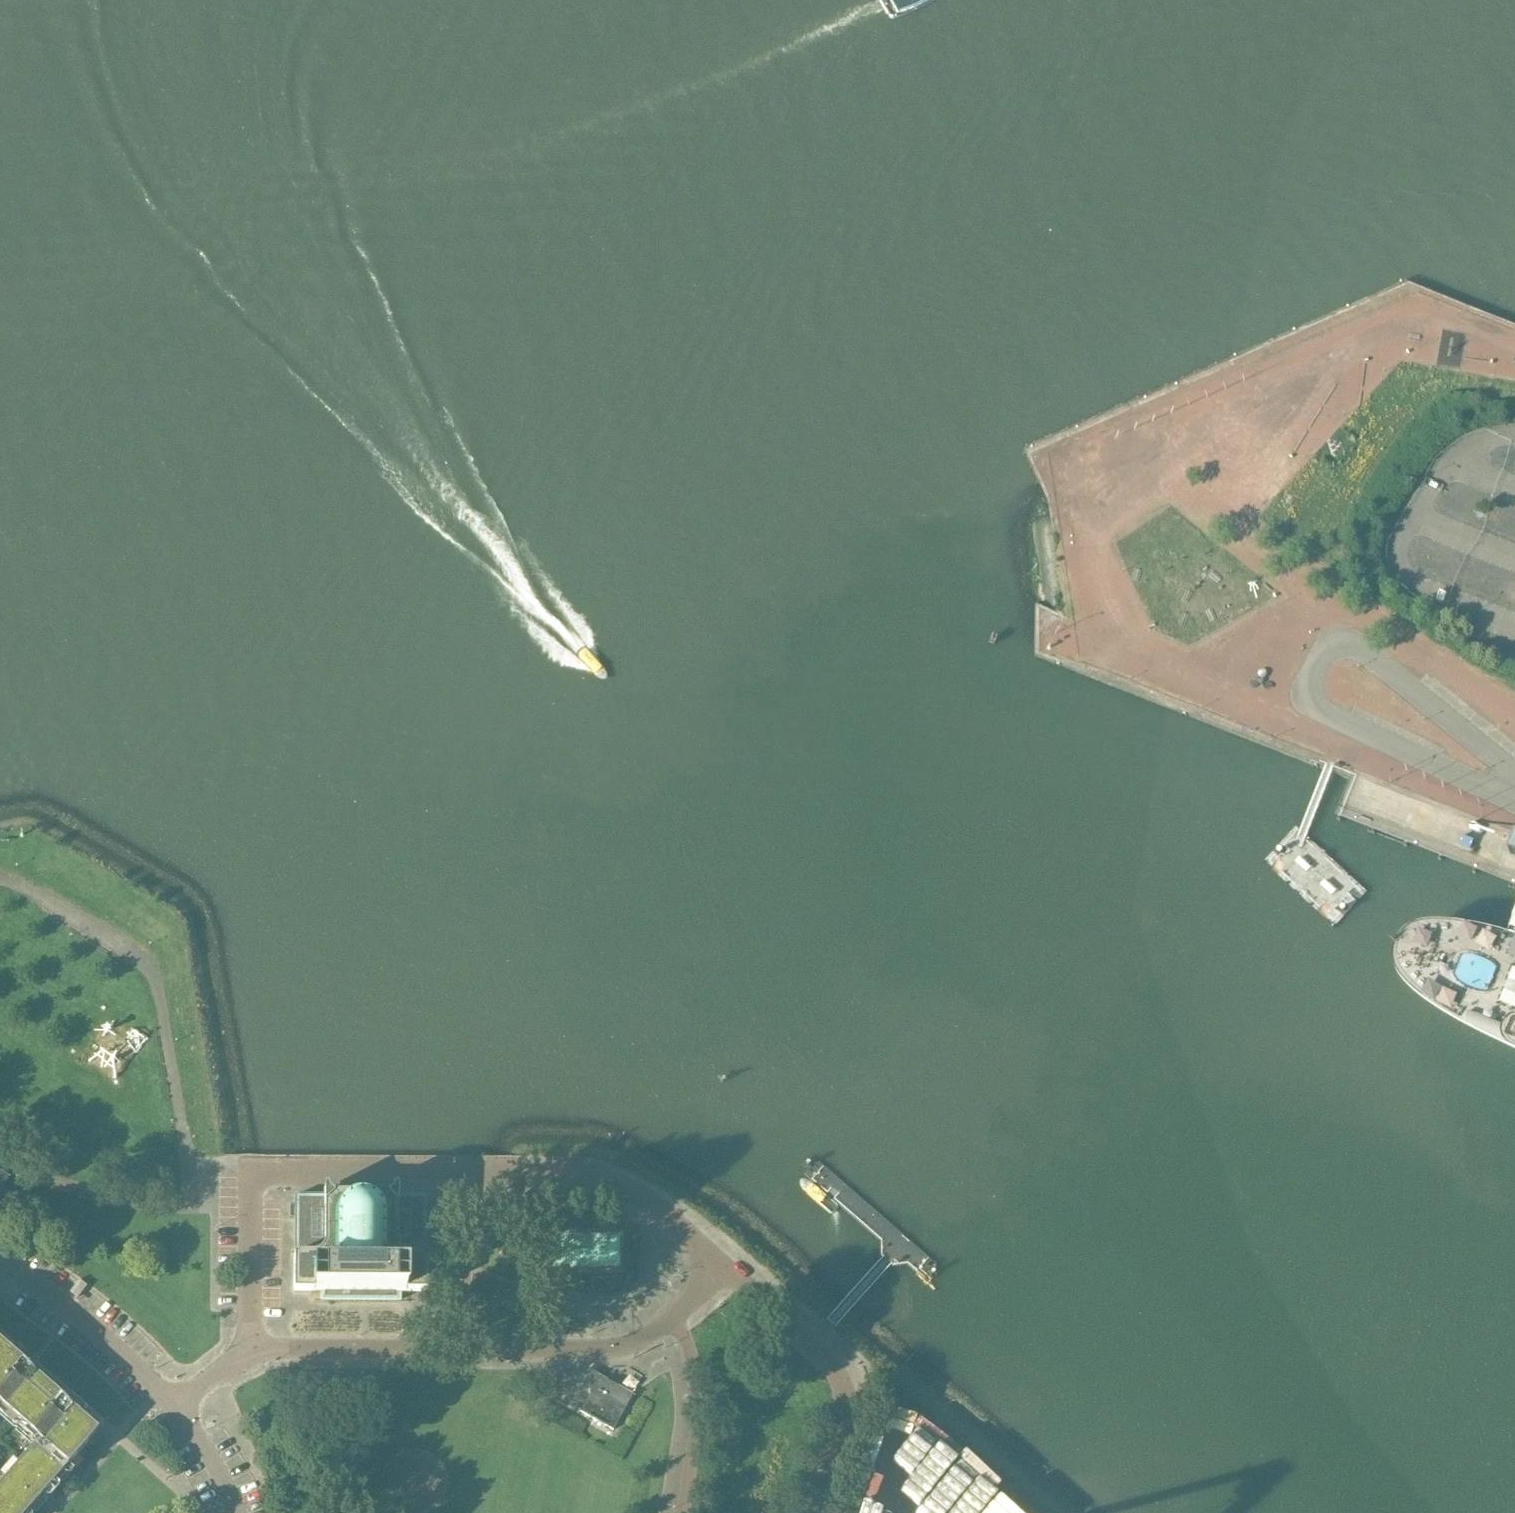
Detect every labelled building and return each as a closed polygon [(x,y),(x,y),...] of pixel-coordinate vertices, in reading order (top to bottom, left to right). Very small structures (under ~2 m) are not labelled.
[(1512,936),(1492,930),(1476,926),(1458,924),(1444,922),(1432,922),(1421,923),(1410,928),(1404,933),(1397,941),(1394,954),(1394,968),(1400,978),(1406,985),(1414,992),(1424,1001),(1441,1012),(1458,1023),(1476,1033),(1490,1039),(1508,1048),(1514,1051),(1514,936),(1512,936)] [(9,1177),(0,1172),(0,1192),(9,1177)] [(427,1253),(427,1218),(427,1196),(295,1196),(294,1252),(294,1253),(293,1254),(292,1254),(292,1255),(291,1256),(292,1256),(292,1257),(293,1257),(300,1257),(300,1268),(297,1268),(296,1268),(295,1269),(294,1270),(294,1271),(294,1293),(311,1293),(311,1294),(324,1294),(324,1298),(324,1302),(397,1303),(397,1294),(410,1294),(410,1293),(412,1293),(413,1288),(418,1288),(423,1288),(424,1293),(427,1293),(427,1272),(427,1270),(426,1270),(425,1269),(424,1269),(424,1268),(421,1268),(421,1258),(428,1258),(429,1258),(430,1257),(430,1256),(429,1255),(428,1254),(427,1254),(427,1253)] [(544,1232),(533,1232),(531,1232),(530,1233),(529,1234),(529,1235),(529,1265),(529,1266),(529,1267),(530,1268),(531,1269),(532,1269),(544,1269),(544,1272),(560,1272),(560,1284),(561,1286),(561,1287),(561,1288),(562,1290),(563,1291),(564,1291),(565,1292),(567,1293),(568,1293),(569,1293),(570,1293),(572,1292),(573,1292),(574,1291),(575,1290),(575,1289),(576,1288),(576,1287),(577,1285),(577,1282),(584,1282),(611,1282),(612,1287),(614,1287),(617,1286),(620,1285),(622,1284),(624,1282),(626,1279),(627,1277),(628,1274),(628,1271),(628,1268),(623,1268),(623,1251),(623,1233),(619,1233),(619,1230),(544,1230),(544,1232)] [(78,1281),(70,1292),(77,1298),(86,1286),(78,1281)] [(0,1346),(0,1408),(39,1442),(68,1467),(98,1432),(0,1346)] [(629,1391),(586,1367),(585,1369),(586,1391),(576,1409),(609,1427),(629,1391)] [(1029,1505),(906,1403),(880,1435),(973,1512),(1022,1512),(1029,1505)] [(68,1467),(39,1442),(35,1447),(34,1446),(33,1447),(0,1485),(0,1512),(27,1512),(68,1467)]
